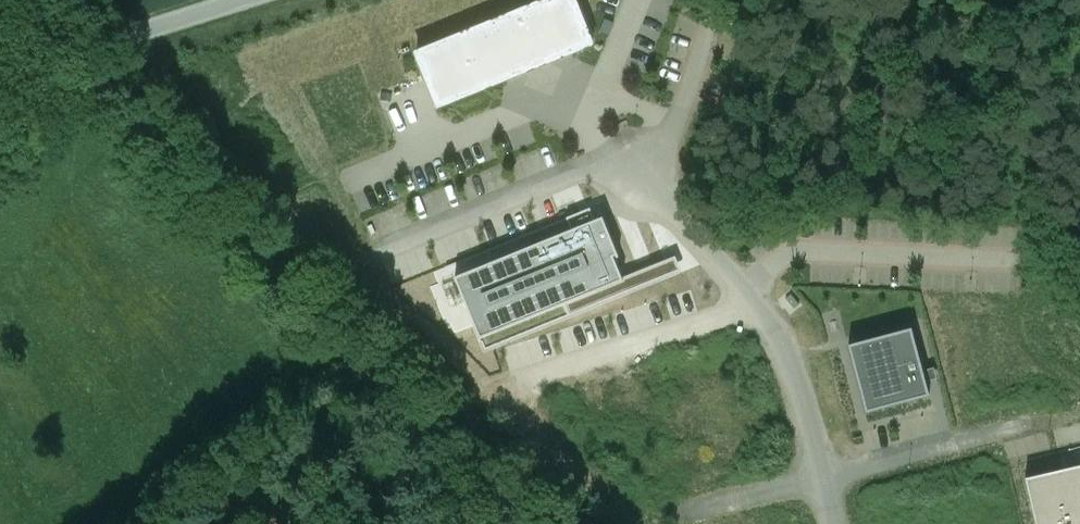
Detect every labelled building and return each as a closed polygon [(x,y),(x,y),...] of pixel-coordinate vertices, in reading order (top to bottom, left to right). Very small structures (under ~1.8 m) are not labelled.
[(417,53),(439,108),(593,45),(575,0),(549,0),(417,53)] [(570,317),(682,271),(676,257),(623,279),(614,257),(619,255),(603,218),(596,221),(591,209),(567,218),(572,230),(456,278),(481,339),(565,305),(570,317)] [(800,304),(791,295),(786,299),(795,309),(800,304)] [(924,372),(912,329),(849,345),(867,413),(930,396),(926,382),(938,379),(935,369),(924,372)] [(1037,523),(1079,523),(1079,466),(1026,479),(1037,523)]
